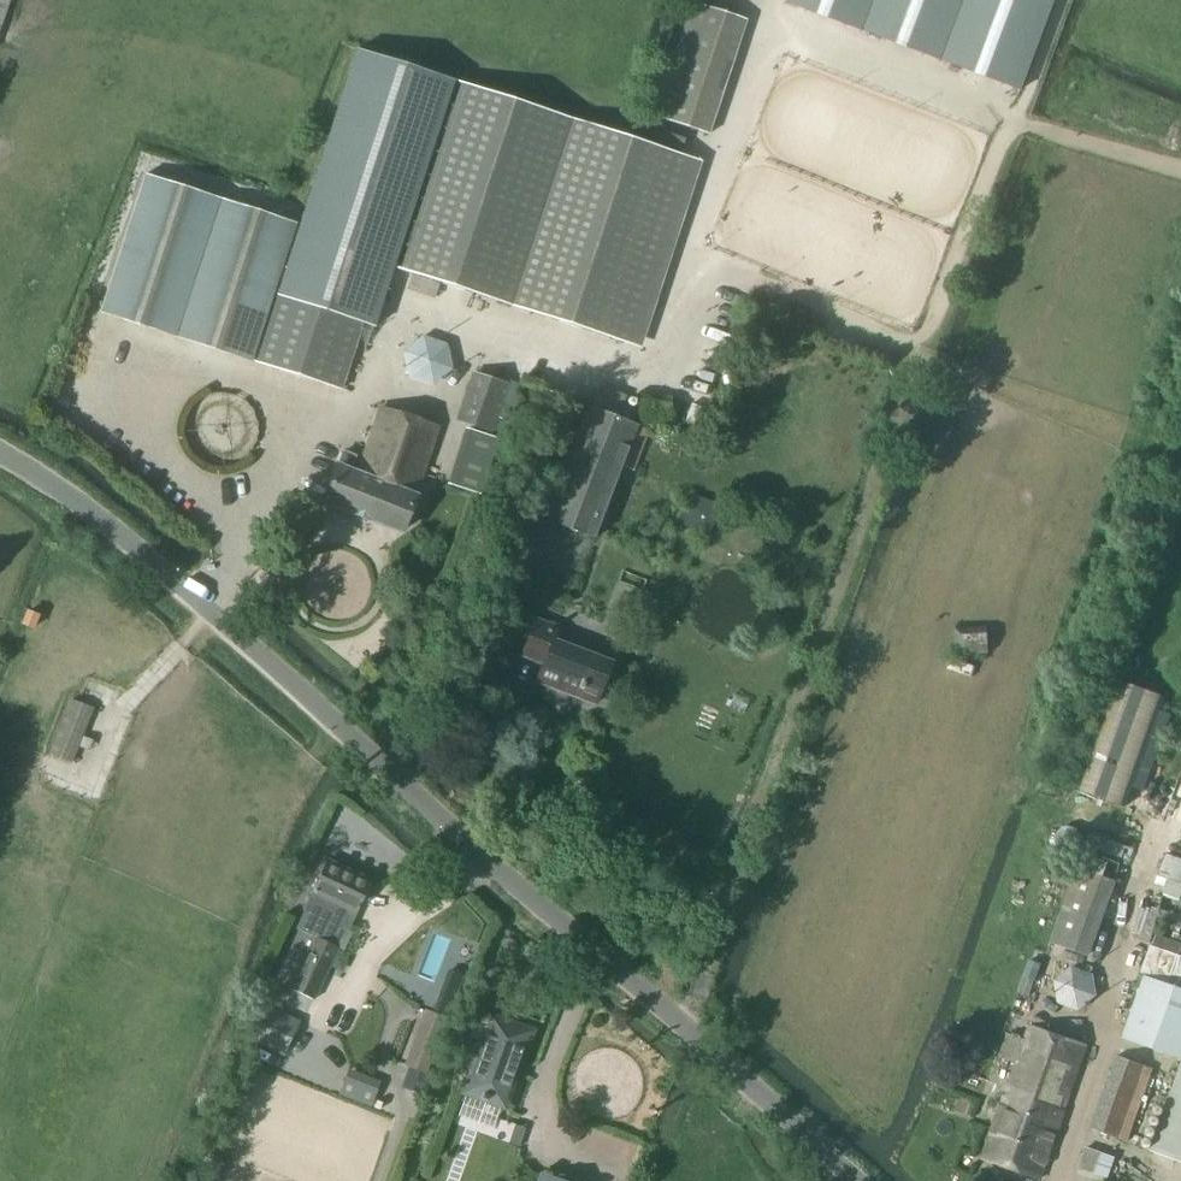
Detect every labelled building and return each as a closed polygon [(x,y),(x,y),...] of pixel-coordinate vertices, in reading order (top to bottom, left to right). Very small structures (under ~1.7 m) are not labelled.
[(8,0),(0,0),(0,24),(8,0)] [(786,1),(1021,90),(1055,0),(786,0),(786,1)] [(693,1),(655,116),(696,130),(734,15),(693,1)] [(276,295),(330,312),(308,380),(352,394),(393,267),(453,81),(412,68),(414,61),(398,56),(396,63),(355,50),(276,295)] [(627,343),(688,156),(453,81),(393,267),(627,343)] [(295,224),(144,175),(100,313),(251,362),(295,224)] [(422,336),(403,353),(408,379),(432,387),(452,369),(447,344),(422,336)] [(636,424),(636,428),(637,428),(668,428),(668,404),(636,404),(636,424)] [(356,456),(343,450),(323,502),(401,533),(416,494),(440,426),(378,406),(356,470),(351,468),(356,456)] [(588,406),(579,429),(545,521),(606,544),(640,452),(630,448),(637,428),(636,428),(636,424),(588,406)] [(482,490),(496,448),(464,437),(450,480),(482,490)] [(691,494),(677,531),(687,527),(710,536),(718,512),(726,507),(691,494)] [(33,628),(38,614),(27,610),(22,624),(33,628)] [(521,656),(542,664),(535,682),(595,705),(612,661),(556,639),(559,627),(536,617),(521,656)] [(954,628),(956,655),(989,654),(987,627),(954,628)] [(1112,677),(1074,782),(1072,788),(1074,788),(1126,807),(1132,788),(1144,792),(1172,715),(1161,711),(1166,697),(1112,677)] [(68,702),(53,742),(48,754),(71,763),(75,751),(90,711),(68,702)] [(1063,852),(1065,853),(1067,853),(1069,853),(1072,853),(1074,852),(1076,851),(1078,850),(1079,848),(1081,846),(1082,844),(1082,842),(1082,840),(1082,838),(1082,836),(1081,834),(1080,832),(1078,830),(1077,829),(1075,828),(1073,827),(1070,826),(1068,826),(1066,827),(1064,827),(1062,828),(1060,830),(1058,831),(1057,833),(1056,835),(1056,837),(1055,840),(1055,841),(1056,843),(1057,845),(1058,847),(1059,849),(1061,851),(1063,852)] [(1163,870),(1169,871),(1164,893),(1180,897),(1180,854),(1167,851),(1163,870)] [(356,914),(372,881),(328,861),(313,894),(356,914)] [(1117,881),(1077,867),(1050,943),(1089,957),(1117,881)] [(1147,952),(1143,965),(1174,975),(1179,958),(1180,951),(1180,901),(1146,891),(1139,914),(1133,938),(1150,943),(1147,952)] [(314,1003),(339,950),(314,938),(288,990),(314,1003)] [(1071,966),(1054,981),(1058,1003),(1079,1011),(1097,997),(1093,974),(1071,966)] [(1180,1060),(1180,989),(1144,975),(1121,1039),(1180,1060)] [(271,1006),(255,1038),(267,1044),(285,1052),(300,1020),(282,1011),(271,1006)] [(403,1066),(409,1068),(403,1084),(426,1093),(433,1076),(426,1073),(443,1030),(441,1029),(445,1018),(425,1010),(403,1066)] [(481,1097),(480,1099),(485,1101),(486,1099),(503,1105),(529,1032),(491,1019),(464,1091),(481,1097)] [(999,1057),(1016,1063),(1006,1092),(1064,1111),(1087,1045),(1027,1024),(1022,1039),(1007,1034),(999,1057)] [(1118,1139),(1144,1065),(1115,1055),(1090,1129),(1118,1139)] [(1149,1152),(1180,1163),(1180,1061),(1149,1152)] [(340,1092),(373,1104),(382,1078),(349,1066),(340,1092)] [(1064,1111),(1006,1092),(983,1159),(1040,1178),(1043,1168),(1045,1165),(1064,1111)] [(1101,1153),(1085,1147),(1078,1168),(1093,1174),(1101,1153)]
